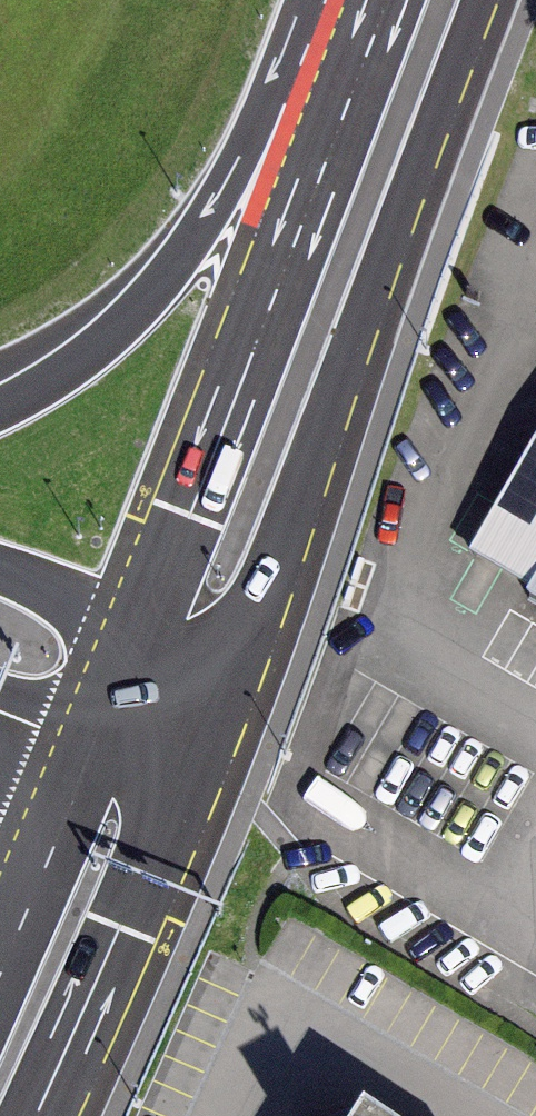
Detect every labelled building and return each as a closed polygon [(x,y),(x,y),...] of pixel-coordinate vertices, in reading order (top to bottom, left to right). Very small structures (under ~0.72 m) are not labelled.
[(485,563),(535,593),(535,474),(485,563)]
